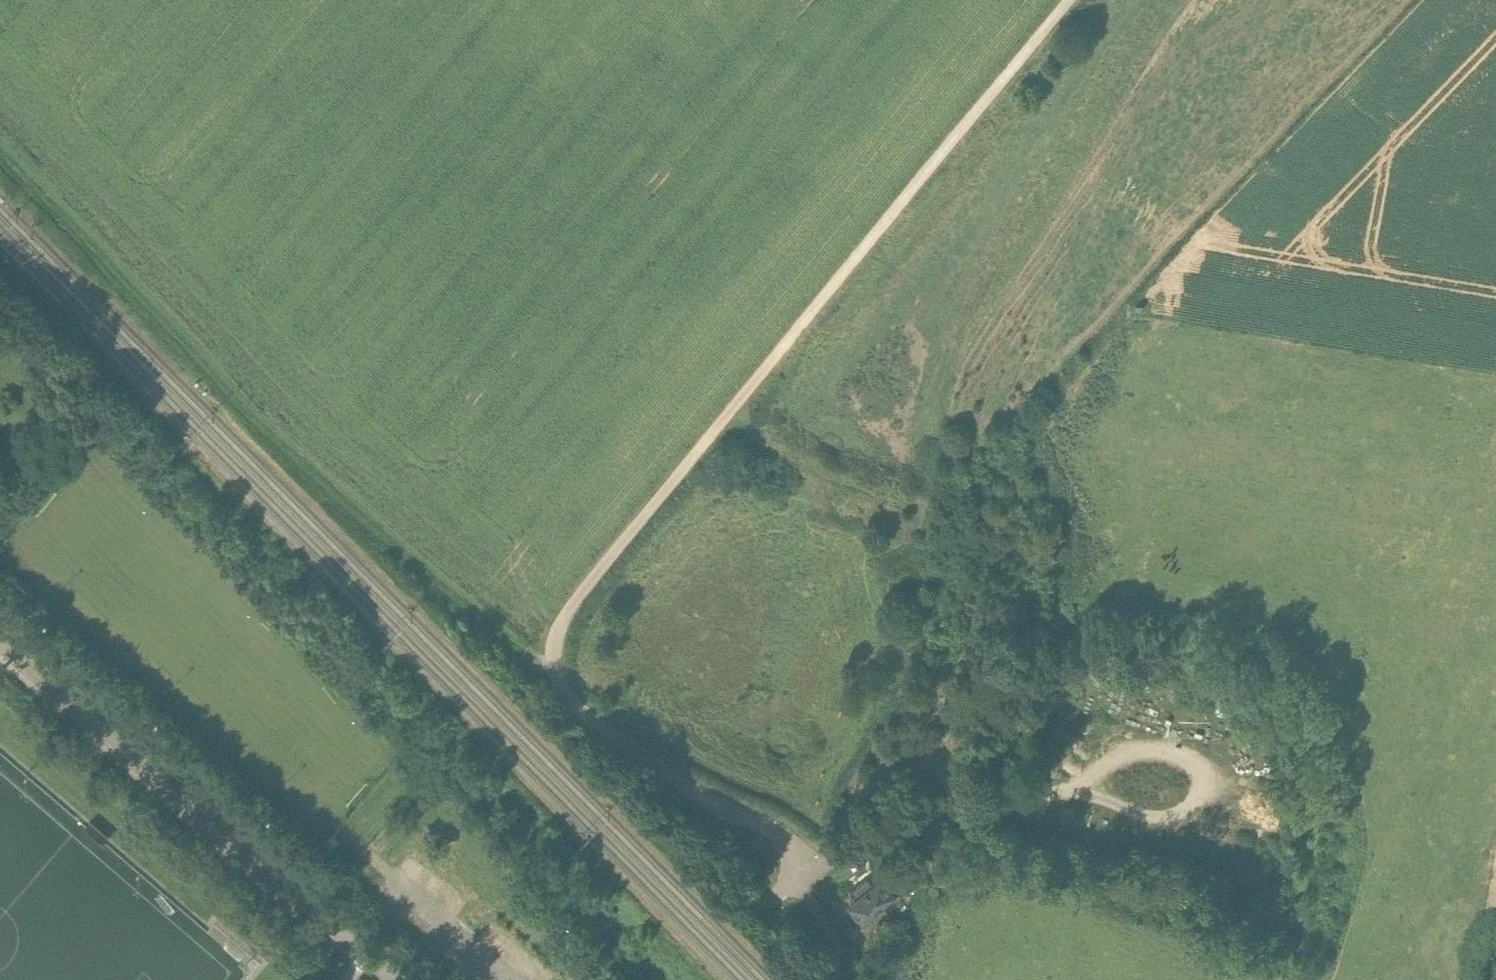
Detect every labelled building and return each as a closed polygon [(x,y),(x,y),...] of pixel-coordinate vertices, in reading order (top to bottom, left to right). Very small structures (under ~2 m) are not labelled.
[(876,943),(892,930),(902,922),(892,909),(888,913),(884,908),(905,891),(890,872),(849,905),(863,922),(859,925),(863,929),(864,928),(876,943)]
